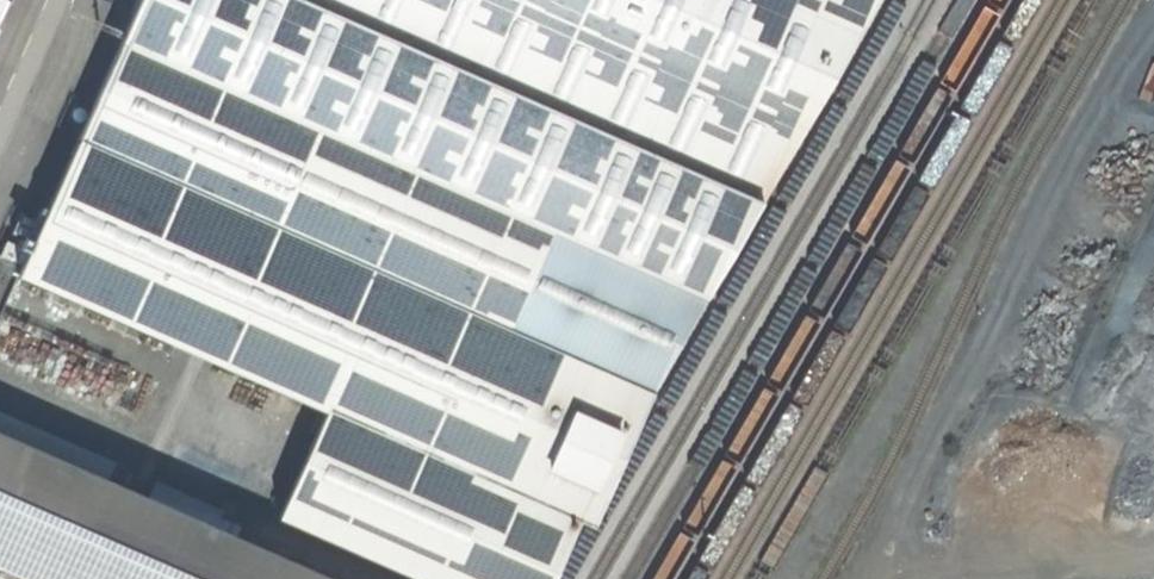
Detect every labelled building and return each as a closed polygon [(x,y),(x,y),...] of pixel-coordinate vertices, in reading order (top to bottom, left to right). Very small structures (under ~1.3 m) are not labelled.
[(15,276),(322,412),(276,518),(415,578),(543,578),(877,0),(136,0),(15,276)] [(23,578),(326,578),(0,435),(0,569),(23,578)]
